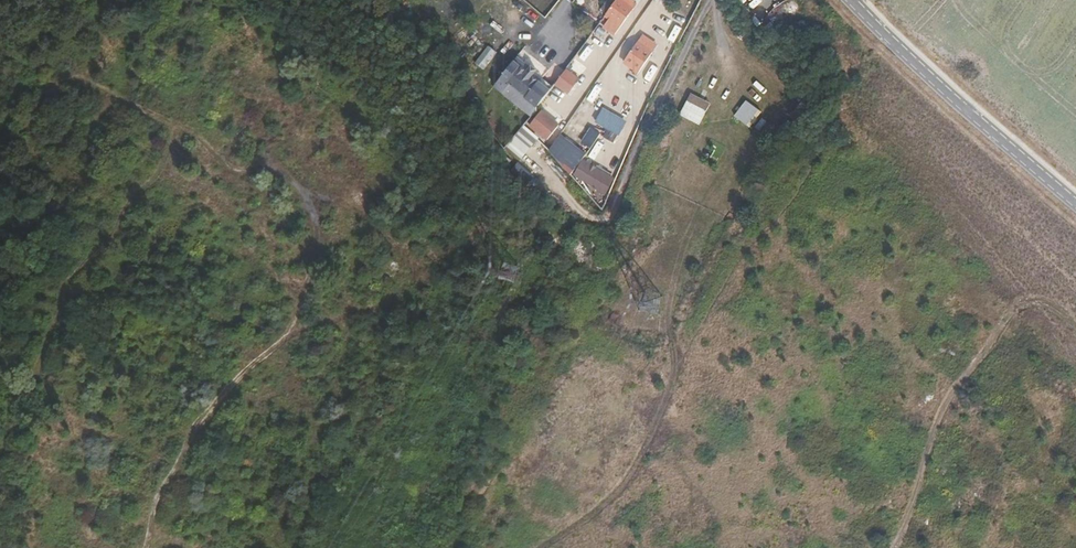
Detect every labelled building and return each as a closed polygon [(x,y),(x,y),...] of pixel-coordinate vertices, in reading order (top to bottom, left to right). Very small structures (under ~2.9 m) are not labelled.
[(617,1),(602,22),(617,34),(632,13),(617,1)] [(593,35),(556,9),(546,22),(583,48),(593,35)] [(640,76),(662,47),(644,34),(622,63),(640,76)] [(494,89),(532,117),(553,90),(537,78),(546,67),(523,50),(494,89)] [(566,69),(554,85),(567,94),(579,78),(566,69)] [(691,93),(681,116),(701,125),(711,102),(691,93)] [(750,128),(763,112),(748,100),(735,116),(750,128)] [(625,102),(621,112),(629,115),(633,106),(625,102)] [(620,135),(627,120),(602,108),(595,123),(620,135)] [(541,110),(528,126),(546,140),(559,124),(541,110)] [(762,116),(753,125),(760,131),(768,122),(762,116)] [(581,123),(573,137),(592,148),(600,134),(581,123)] [(521,124),(505,149),(523,160),(538,135),(521,124)] [(564,134),(547,149),(569,173),(585,157),(564,134)] [(597,142),(591,152),(597,155),(603,146),(597,142)] [(582,159),(573,177),(607,195),(617,177),(582,159)]
